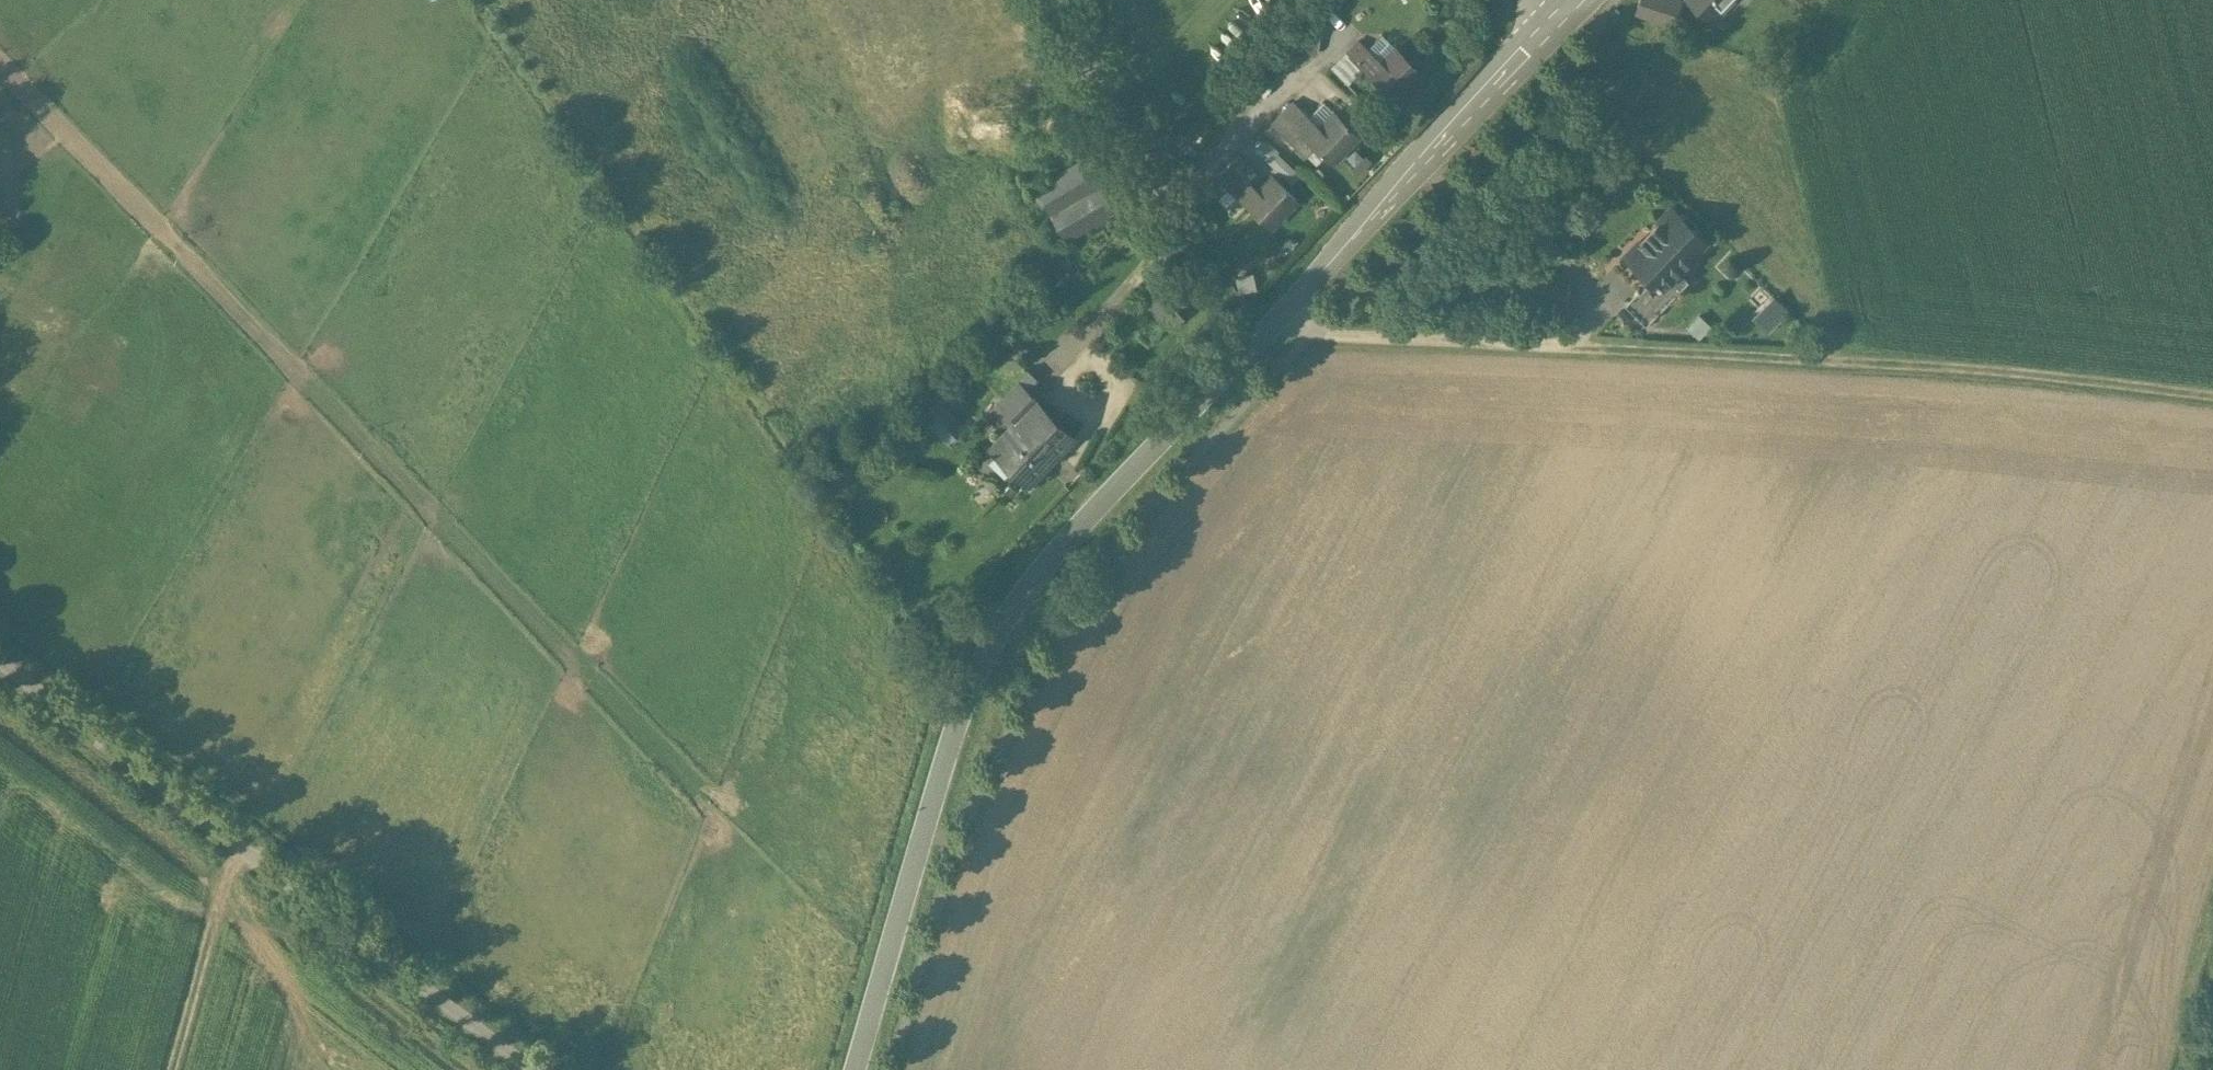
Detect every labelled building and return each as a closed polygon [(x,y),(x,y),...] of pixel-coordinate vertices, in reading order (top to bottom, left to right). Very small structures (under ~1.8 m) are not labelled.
[(1711,17),(1727,0),(1693,0),(1711,17)] [(1301,43),(1313,50),(1322,36),(1309,29),(1301,43)] [(1358,54),(1347,44),(1336,59),(1346,68),(1358,54)] [(1376,70),(1358,54),(1346,68),(1364,84),(1376,70)] [(1414,76),(1390,55),(1376,70),(1364,84),(1388,105),(1414,76)] [(1295,119),(1281,106),(1259,131),(1299,163),(1307,153),(1301,147),(1284,132),(1295,119)] [(1313,134),(1295,119),(1284,132),(1301,147),(1313,134)] [(1350,140),(1326,119),(1313,134),(1301,147),(1307,153),(1325,168),(1350,140)] [(1106,178),(1091,153),(1045,180),(1062,207),(1087,192),(1090,197),(1053,218),(1066,239),(1133,199),(1117,171),(1106,178)] [(1238,162),(1214,183),(1227,194),(1241,180),(1246,185),(1254,176),(1238,162)] [(1246,185),(1241,180),(1227,194),(1245,210),(1258,195),(1246,185)] [(1295,201),(1272,180),(1258,195),(1245,210),(1268,231),(1295,201)] [(1670,209),(1625,255),(1649,279),(1637,291),(1657,310),(1686,280),(1675,270),(1703,241),(1670,209)] [(1637,291),(1625,304),(1645,322),(1657,310),(1637,291)] [(1773,295),(1754,314),(1768,328),(1787,309),(1773,295)] [(922,417),(948,440),(964,420),(938,398),(922,417)] [(1041,408),(990,461),(1020,490),(1072,437),(1041,408)]
